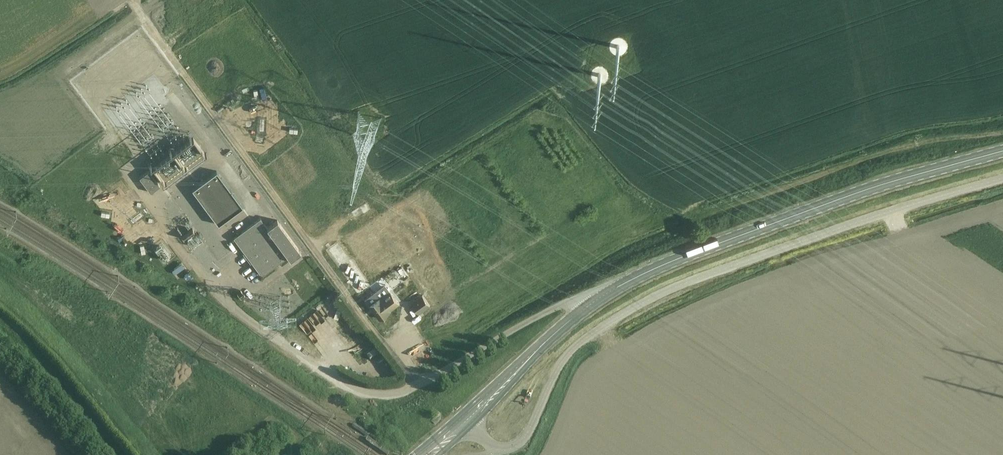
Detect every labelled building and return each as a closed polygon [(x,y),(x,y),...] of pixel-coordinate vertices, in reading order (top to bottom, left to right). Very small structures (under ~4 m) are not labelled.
[(553,109),(546,114),(548,116),(551,121),(558,116),(553,109)] [(173,152),(153,167),(165,184),(186,169),(205,154),(193,137),(173,152)] [(151,192),(160,185),(149,170),(140,177),(151,192)] [(192,189),(218,224),(243,206),(216,171),(192,189)] [(136,215),(148,205),(127,181),(121,186),(124,189),(118,195),(136,215)] [(113,188),(101,198),(122,226),(131,219),(121,207),(114,197),(118,194),(113,188)] [(261,216),(265,224),(276,219),(272,211),(261,216)] [(178,230),(189,225),(185,216),(174,222),(178,230)] [(290,259),(300,251),(277,220),(267,227),(260,218),(234,237),(262,275),(288,256),(290,259)] [(185,235),(189,245),(196,242),(193,232),(185,235)] [(174,256),(162,240),(153,247),(165,263),(174,256)] [(379,278),(389,288),(398,280),(389,270),(379,278)] [(375,291),(366,299),(370,305),(381,319),(390,312),(390,311),(400,304),(390,291),(380,298),(375,291)] [(423,295),(411,303),(419,314),(430,305),(423,295)] [(347,330),(353,326),(347,317),(340,322),(347,330)] [(362,409),(353,403),(350,409),(359,414),(362,409)] [(442,421),(443,415),(439,411),(432,417),(434,419),(431,422),(434,425),(439,423),(442,421)] [(370,434),(355,424),(353,427),(368,437),(370,434)]
